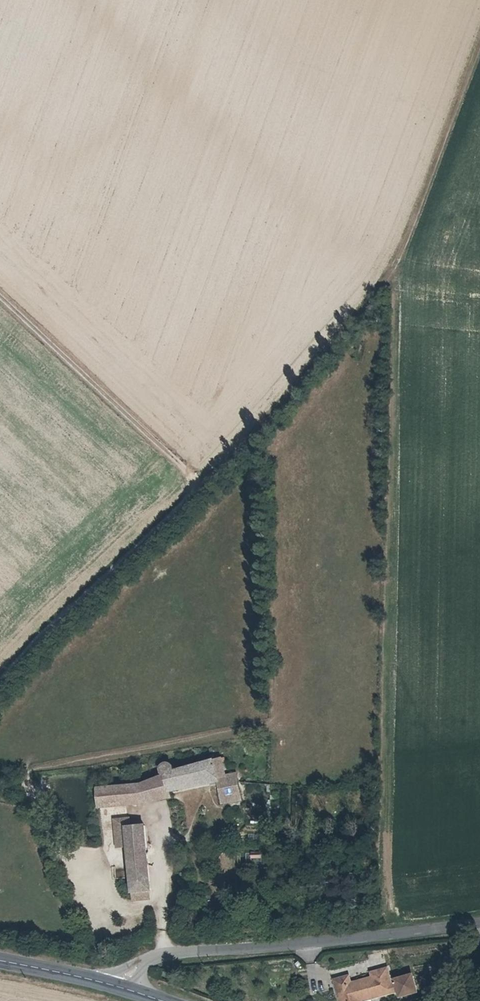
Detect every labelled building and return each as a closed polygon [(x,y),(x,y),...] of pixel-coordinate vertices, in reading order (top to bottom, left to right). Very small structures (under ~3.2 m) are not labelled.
[(97,795),(100,812),(122,810),(176,803),(175,792),(227,784),(224,764),(174,774),(172,770),(170,768),(167,766),(164,766),(161,767),(158,769),(157,772),(157,775),(159,778),(145,788),(97,795)] [(227,808),(246,805),(244,786),(228,789),(224,789),(227,808)] [(103,836),(115,835),(124,834),(122,810),(100,812),(103,836)] [(145,831),(124,834),(126,849),(132,906),(147,905),(147,897),(151,897),(145,831)] [(126,849),(124,834),(115,835),(116,850),(126,849)] [(350,987),(348,978),(335,981),(341,1000),(373,1000),(376,1000),(399,994),(400,999),(418,994),(413,975),(396,980),(398,985),(391,987),(387,971),(374,975),(376,980),(350,987)] [(270,977),(269,985),(278,986),(279,978),(270,977)]
